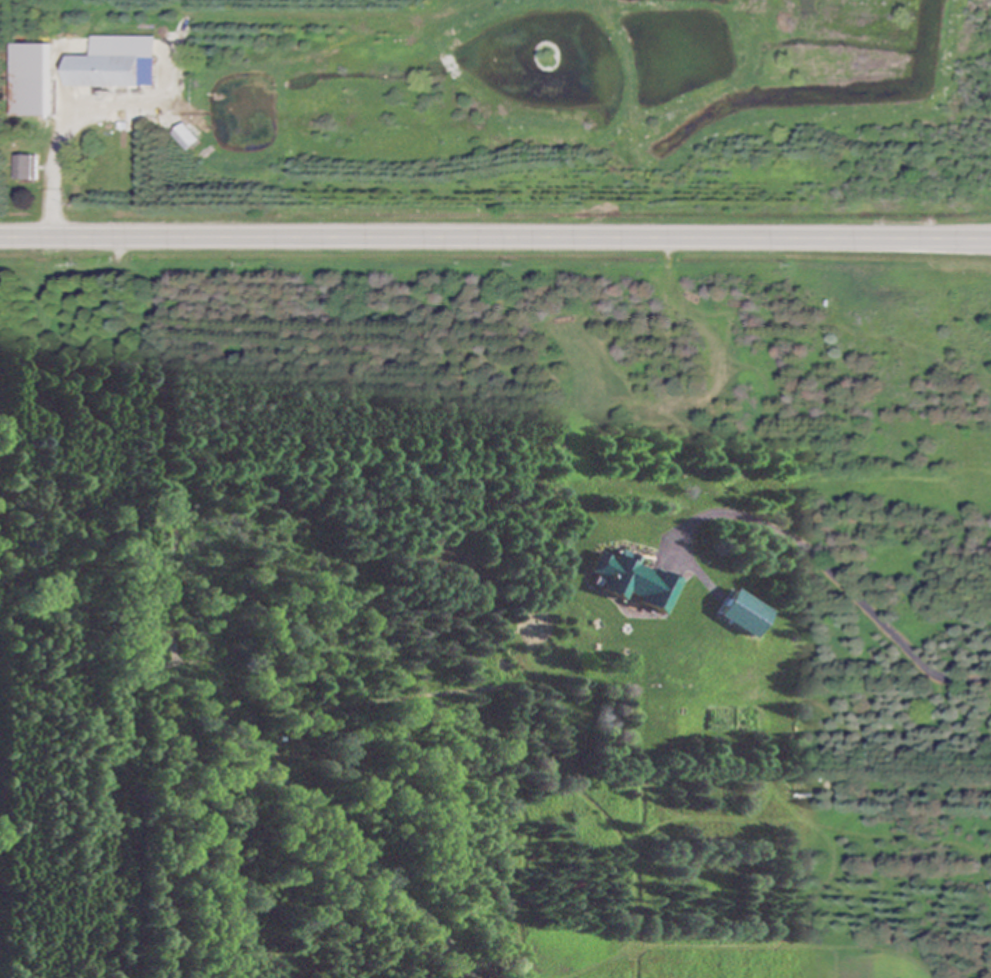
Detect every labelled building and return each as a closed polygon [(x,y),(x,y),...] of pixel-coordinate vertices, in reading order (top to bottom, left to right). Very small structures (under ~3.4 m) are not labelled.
[(94,58),(72,58),(72,89),(158,89),(158,38),(94,38),(94,58)] [(55,117),(56,45),(21,45),(20,116),(55,117)] [(202,144),(190,124),(175,133),(188,153),(202,144)] [(38,181),(39,157),(18,157),(18,181),(38,181)] [(682,582),(654,570),(652,573),(637,566),(639,562),(631,558),(633,556),(619,550),(615,560),(599,553),(590,574),(605,580),(600,590),(625,601),(626,597),(668,615),(682,582)] [(773,613),(736,591),(720,619),(757,640),(773,613)]
